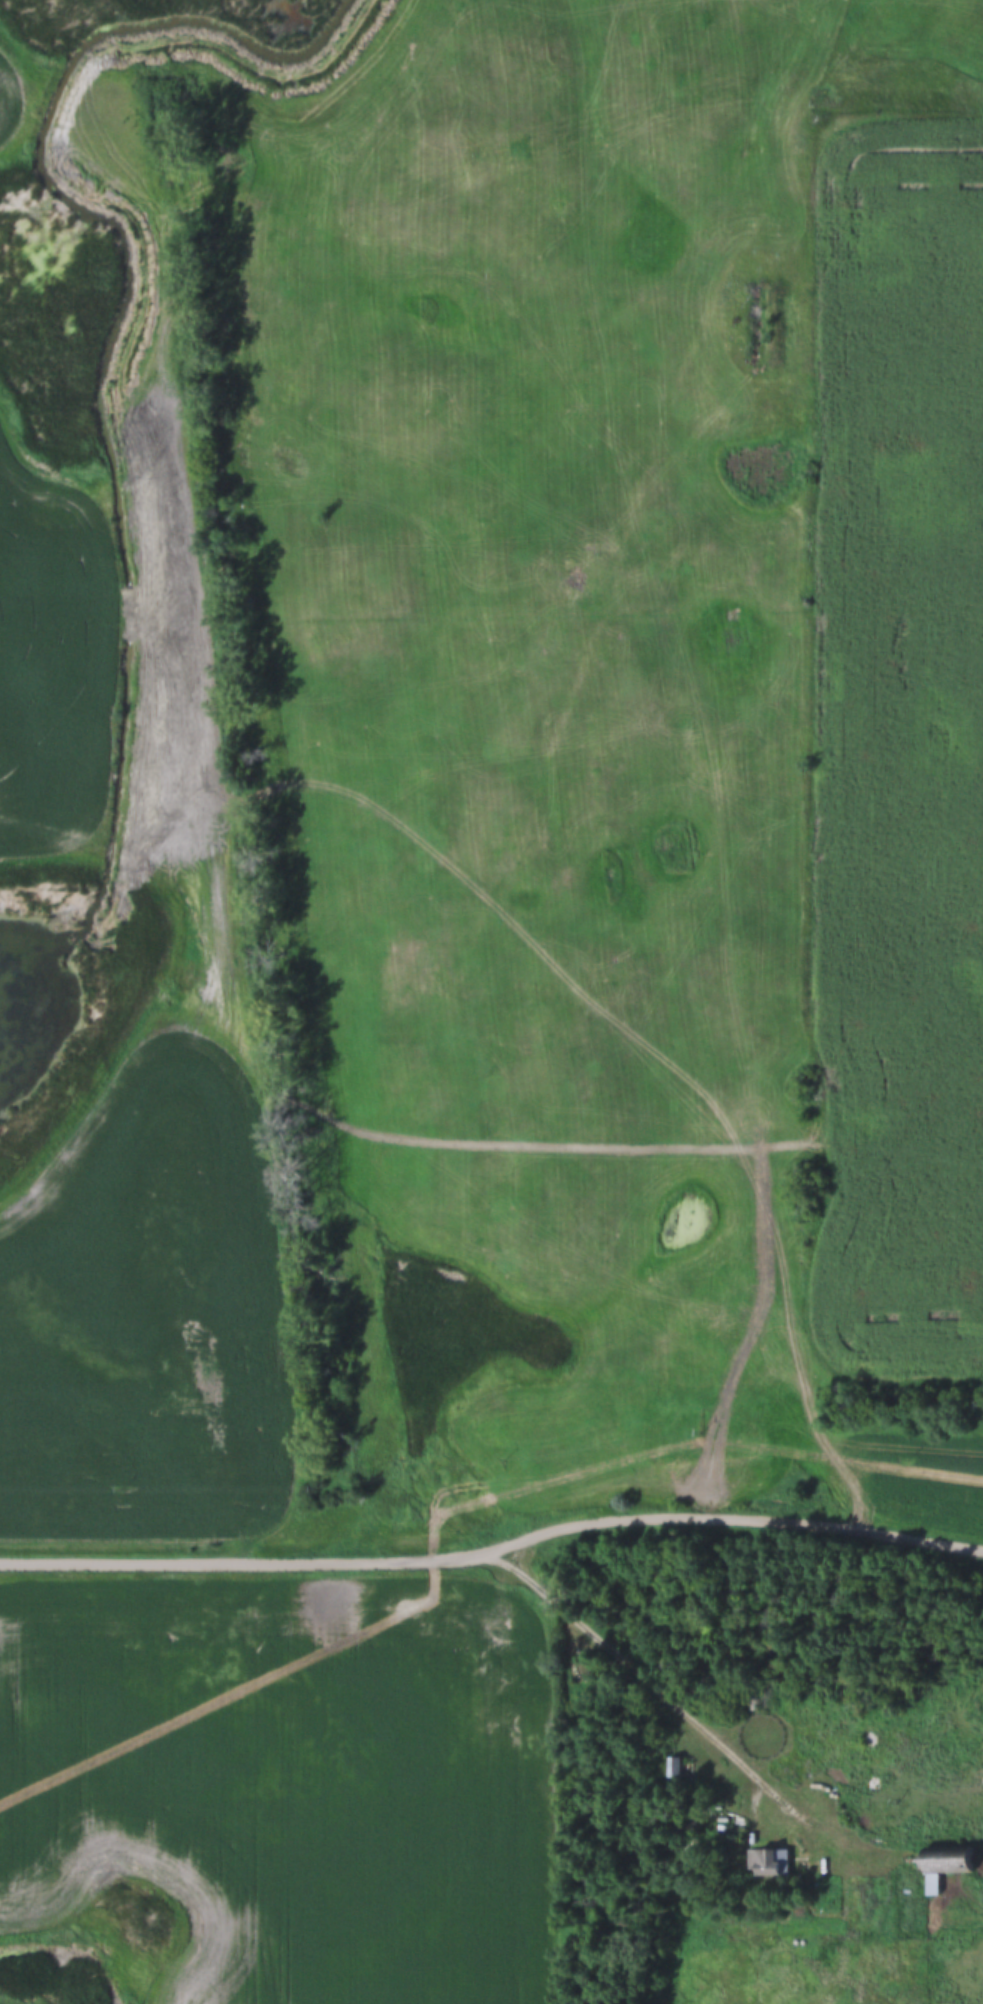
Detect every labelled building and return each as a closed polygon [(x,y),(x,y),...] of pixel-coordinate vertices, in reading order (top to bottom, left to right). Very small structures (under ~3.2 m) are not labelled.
[(847,1788),(846,1756),(796,1757),(797,1790),(847,1788)] [(761,1879),(785,1879),(785,1852),(761,1852),(761,1879)] [(929,1897),(943,1897),(943,1875),(929,1875),(929,1897)]
